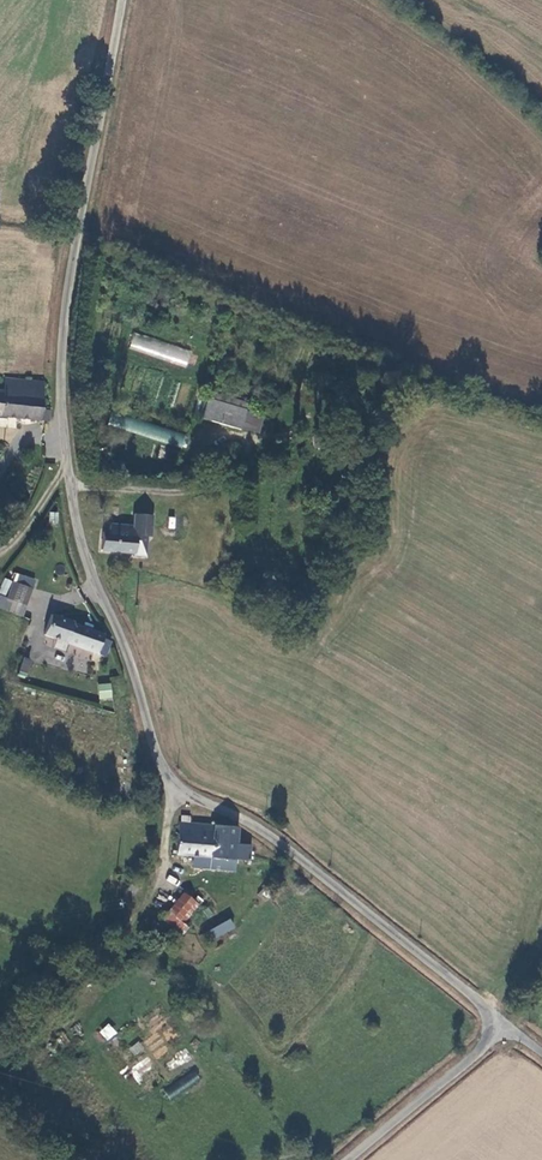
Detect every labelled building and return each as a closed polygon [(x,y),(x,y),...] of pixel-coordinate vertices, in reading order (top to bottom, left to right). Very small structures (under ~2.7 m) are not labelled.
[(128,348),(186,367),(191,351),(134,332),(128,348)] [(47,424),(49,410),(42,409),(45,386),(40,384),(6,380),(5,393),(2,418),(47,424)] [(246,409),(209,400),(205,419),(242,429),(246,409)] [(107,426),(182,446),(186,434),(111,413),(107,426)] [(18,455),(14,458),(13,461),(14,464),(16,466),(20,467),(24,466),(26,463),(26,458),(22,455),(18,455)] [(50,511),(47,523),(57,525),(59,513),(50,511)] [(133,556),(146,558),(147,537),(151,537),(153,515),(133,514),(132,526),(109,524),(108,530),(102,530),(100,551),(133,554),(133,556)] [(12,582),(7,598),(2,596),(0,602),(0,608),(22,616),(32,588),(12,582)] [(104,661),(111,643),(102,640),(103,636),(72,624),(73,621),(52,614),(50,618),(42,636),(104,661)] [(298,633),(285,628),(282,637),(295,642),(298,633)] [(27,678),(32,660),(23,657),(18,676),(27,678)] [(73,659),(74,671),(87,671),(86,658),(73,659)] [(104,699),(115,697),(114,691),(103,693),(104,699)] [(177,855),(210,858),(214,823),(182,820),(177,855)] [(239,842),(240,826),(214,823),(210,858),(250,862),(252,844),(239,842)] [(278,878),(275,880),(273,883),(274,886),(276,889),(280,889),(283,888),(284,885),(284,881),(281,879),(278,878)] [(129,904),(139,888),(131,883),(121,899),(129,904)] [(197,905),(184,893),(160,918),(173,929),(197,905)] [(208,930),(213,939),(236,928),(231,918),(208,930)] [(99,1031),(107,1041),(117,1032),(109,1022),(99,1031)] [(139,1041),(129,1047),(134,1056),(144,1050),(139,1041)] [(129,1068),(136,1080),(155,1069),(147,1057),(129,1068)] [(194,1069),(164,1090),(170,1099),(200,1078),(194,1069)]
